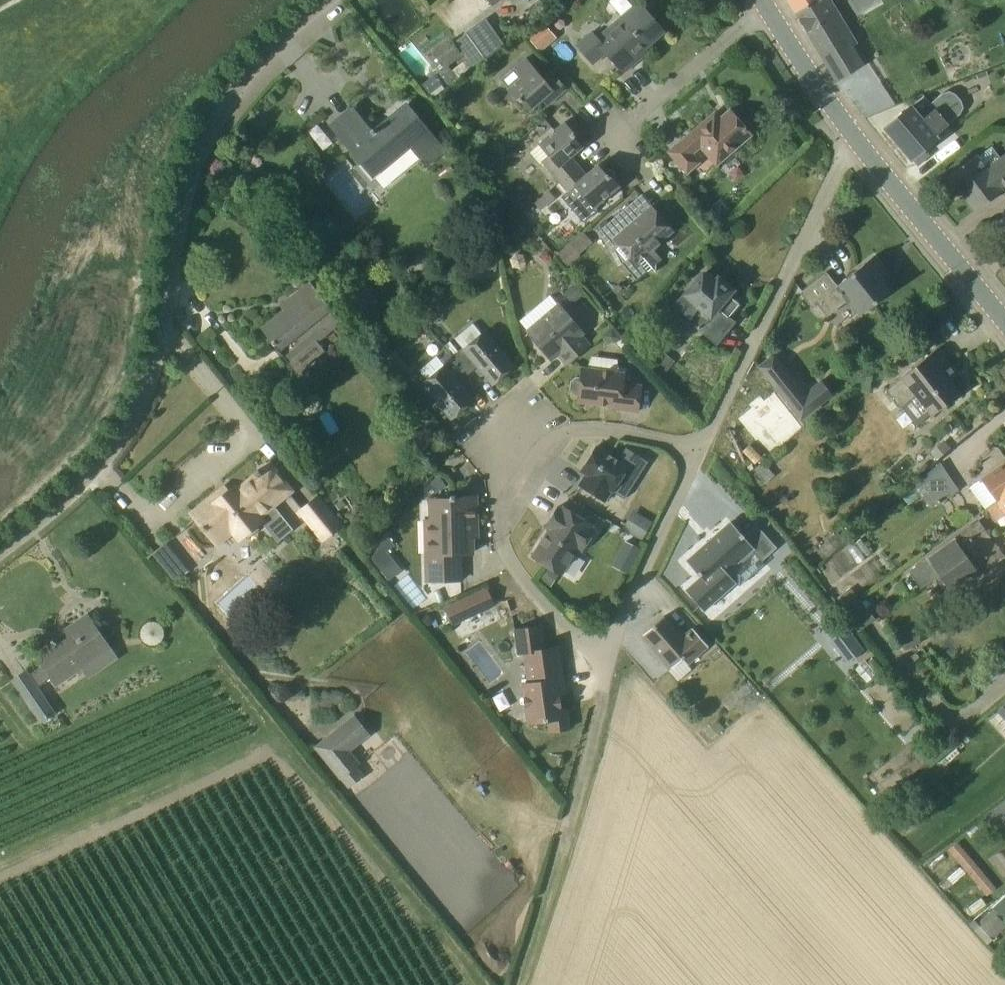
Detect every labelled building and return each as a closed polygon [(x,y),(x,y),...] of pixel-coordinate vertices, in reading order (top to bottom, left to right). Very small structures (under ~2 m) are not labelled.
[(797,15),(818,2),(817,0),(788,0),(797,15)] [(832,0),(817,0),(818,2),(797,15),(837,82),(838,82),(838,81),(872,59),(864,45),(860,47),(832,0)] [(631,56),(662,30),(639,3),(598,37),(592,30),(577,43),(594,63),(607,52),(624,71),(636,61),(631,56)] [(485,58),(503,44),(484,19),(466,32),(485,58)] [(540,51),(556,37),(544,23),(528,37),(540,51)] [(542,76),(526,57),(513,68),(520,77),(510,86),(530,110),(552,91),(557,97),(567,88),(551,69),(542,76)] [(429,94),(442,84),(434,73),(421,83),(429,94)] [(960,100),(958,98),(955,95),(949,92),(943,93),(931,103),(924,95),(885,128),(911,159),(912,158),(918,165),(932,153),(926,147),(938,137),(935,134),(960,113),(962,107),(960,100)] [(442,151),(407,104),(373,132),(354,108),(331,127),(371,175),(407,144),(426,165),(442,151)] [(707,155),(708,154),(715,162),(752,134),(730,109),(720,118),(715,112),(669,152),(687,173),(701,161),(694,153),(701,147),(707,155)] [(559,178),(578,165),(571,156),(582,147),(574,137),(576,135),(564,122),(538,143),(549,156),(544,159),(559,178)] [(321,123),(309,128),(320,149),(331,143),(321,123)] [(1000,159),(992,147),(978,157),(976,155),(948,176),(974,210),(1002,190),(1002,189),(1004,187),(1004,155),(1000,159)] [(586,174),(578,165),(559,178),(569,189),(561,196),(582,222),(598,210),(593,205),(618,185),(608,173),(606,174),(598,165),(586,174)] [(541,210),(555,198),(549,190),(535,203),(541,210)] [(653,247),(673,231),(652,206),(637,218),(632,212),(635,209),(630,204),(601,229),(598,232),(610,246),(617,240),(630,255),(622,262),(637,280),(648,270),(656,271),(656,263),(662,258),(653,247)] [(582,231),(579,233),(556,254),(567,266),(580,254),(579,253),(592,241),(582,231)] [(890,290),(874,269),(881,264),(874,256),(836,285),(826,273),(802,293),(814,308),(820,304),(829,315),(850,298),(861,313),(890,290)] [(484,257),(483,270),(497,270),(497,257),(484,257)] [(714,282),(703,273),(669,311),(683,322),(686,319),(702,331),(717,344),(735,322),(729,317),(740,304),(729,294),(733,289),(732,284),(724,277),(718,278),(714,282)] [(344,322),(337,312),(310,280),(309,281),(310,282),(280,306),(283,309),(282,310),(284,313),(264,329),(273,340),(272,341),(291,365),(344,322)] [(574,283),(563,293),(572,304),(584,294),(574,283)] [(568,364),(588,347),(578,336),(582,332),(561,307),(528,332),(550,358),(558,351),(568,364)] [(611,328),(602,335),(607,342),(613,343),(618,337),(611,328)] [(452,356),(464,371),(465,370),(468,374),(478,366),(492,384),(515,365),(487,331),(463,350),(462,348),(458,351),(453,355),(449,351),(448,352),(452,356)] [(450,341),(445,346),(449,351),(453,355),(458,351),(457,349),(450,341)] [(933,416),(959,393),(943,373),(952,366),(937,348),(899,376),(900,378),(886,390),(887,391),(899,406),(900,407),(902,406),(917,425),(931,414),(933,416)] [(395,351),(385,359),(393,369),(404,360),(395,351)] [(425,382),(452,418),(474,399),(456,377),(464,371),(452,356),(448,352),(440,358),(445,364),(425,382)] [(663,352),(655,363),(655,364),(665,371),(674,361),(663,352)] [(775,390),(793,376),(775,353),(757,366),(775,390)] [(638,411),(641,385),(623,385),(624,371),(583,367),(581,377),(577,377),(571,381),(570,389),(574,394),(579,395),(578,401),(619,406),(618,409),(638,411)] [(752,408),(739,418),(760,445),(762,444),(770,454),(804,427),(775,392),(765,400),(761,395),(749,404),(752,408)] [(944,439),(930,452),(937,461),(951,448),(944,439)] [(581,471),(586,474),(579,484),(605,501),(612,490),(625,498),(648,461),(626,447),(619,459),(597,445),(585,464),(581,471)] [(1004,495),(1004,462),(970,488),(985,508),(1004,495)] [(291,487),(270,463),(260,471),(258,468),(254,472),(256,474),(238,489),(235,486),(213,504),(209,499),(192,512),(214,540),(230,527),(237,535),(243,533),(249,536),(257,528),(257,521),(260,519),(257,514),(272,503),(291,487)] [(925,486),(938,504),(959,490),(947,472),(929,484),(925,486)] [(438,475),(427,482),(433,492),(445,485),(438,475)] [(924,477),(915,484),(931,509),(938,504),(925,486),(929,484),(924,477)] [(455,496),(455,494),(451,494),(451,499),(431,499),(432,552),(428,552),(427,581),(461,580),(461,553),(473,552),(472,520),(477,520),(476,495),(455,496)] [(343,525),(319,497),(318,495),(298,512),(322,542),(329,536),(343,525)] [(985,508),(985,509),(996,502),(1004,515),(1004,495),(985,508)] [(543,526),(549,529),(532,555),(562,575),(579,548),(582,550),(596,529),(592,527),(593,525),(563,506),(562,507),(559,505),(546,526),(544,525),(543,526)] [(628,519),(622,529),(642,540),(648,530),(628,519)] [(961,563),(981,549),(993,540),(978,520),(926,557),(914,566),(920,575),(926,584),(939,574),(938,573),(958,558),(961,563)] [(838,533),(820,548),(827,557),(845,542),(838,533)] [(712,591),(697,605),(715,625),(747,596),(738,586),(764,563),(773,573),(786,562),(768,541),(756,551),(742,536),(698,575),(712,591)] [(1004,558),(1004,557),(993,540),(981,549),(961,563),(958,558),(938,573),(939,574),(954,594),(1004,558)] [(175,581),(189,570),(167,543),(153,554),(175,581)] [(547,565),(539,580),(551,587),(559,573),(547,565)] [(850,587),(837,597),(846,608),(859,598),(850,587)] [(451,624),(494,605),(487,588),(444,608),(451,624)] [(111,649),(87,614),(62,631),(65,636),(57,642),(52,638),(50,639),(53,644),(37,655),(43,664),(29,674),(26,671),(13,680),(42,722),(56,713),(38,686),(52,676),(58,685),(111,649)] [(682,636),(664,615),(643,634),(672,667),(684,657),(688,662),(708,643),(693,627),(682,636)] [(913,623),(896,631),(905,650),(922,642),(913,623)] [(544,648),(541,626),(515,629),(518,653),(525,652),(528,684),(525,685),(528,723),(549,720),(550,731),(570,728),(567,708),(561,709),(558,688),(564,687),(559,646),(544,648)] [(845,629),(832,639),(849,661),(862,651),(845,629)] [(354,714),(316,745),(314,747),(340,779),(356,766),(360,763),(349,750),(370,734),(354,714)] [(716,719),(704,728),(711,737),(723,727),(716,719)] [(938,740),(920,756),(926,763),(944,747),(938,740)] [(948,846),(983,896),(994,889),(959,838),(948,846)] [(1004,925),(1004,922),(993,909),(978,923),(992,938),(1004,925)]
